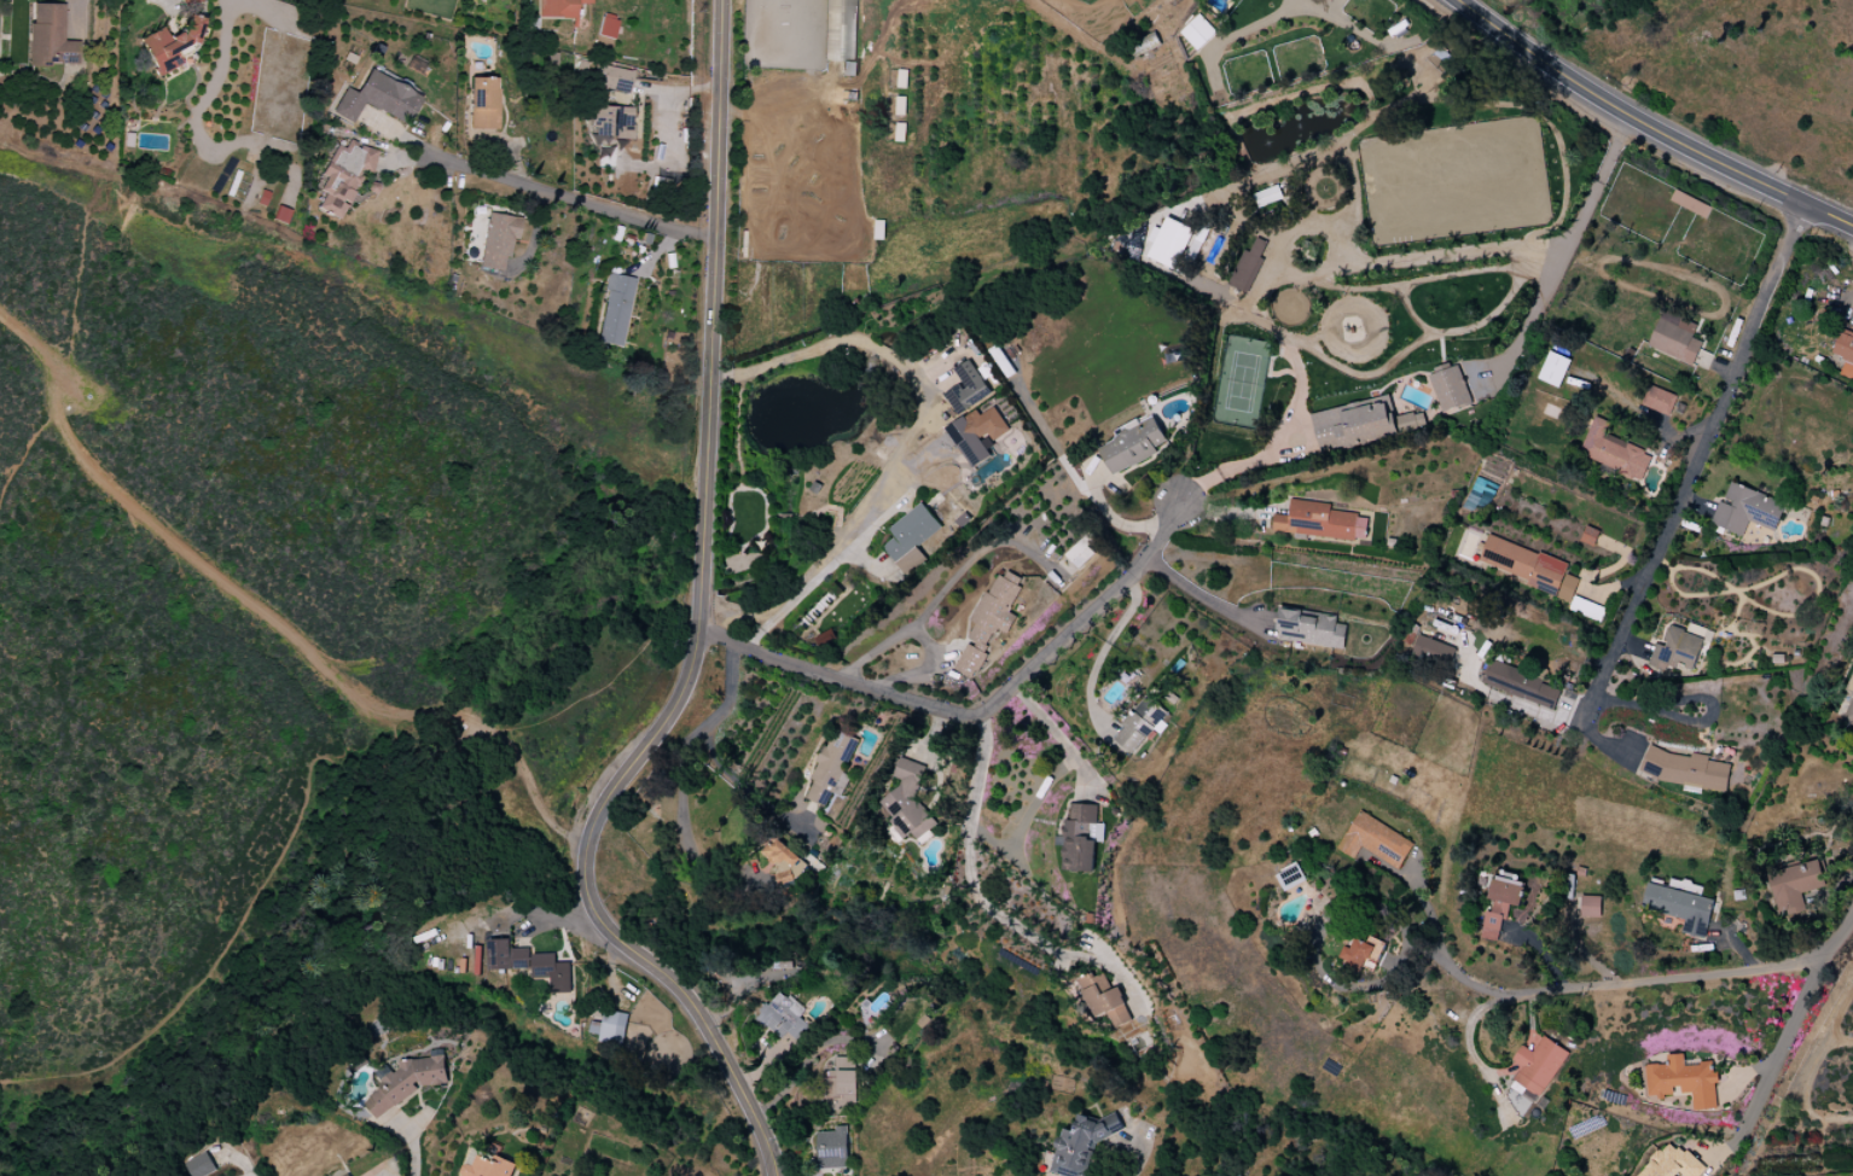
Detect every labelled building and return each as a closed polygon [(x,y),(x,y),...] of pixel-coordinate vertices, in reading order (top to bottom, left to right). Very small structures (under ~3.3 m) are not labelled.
[(202,1),(201,0),(182,0),(185,8),(202,1)] [(538,18),(571,19),(570,27),(575,27),(575,4),(590,5),(590,0),(539,0),(538,18)] [(824,35),(835,35),(835,59),(841,60),(841,75),(854,76),(856,0),(825,0),(824,35)] [(64,5),(30,4),(28,66),(61,66),(61,54),(79,54),(80,42),(63,41),(64,5)] [(598,36),(614,39),(618,17),(602,14),(598,36)] [(1180,32),(1197,51),(1216,33),(1199,14),(1180,32)] [(163,29),(141,38),(157,76),(183,65),(177,51),(199,41),(196,34),(204,30),(198,15),(184,21),(187,30),(167,38),(163,29)] [(632,70),(603,67),(600,90),(630,93),(632,70)] [(344,88),(332,115),(353,124),(362,104),(408,124),(421,94),(367,71),(357,94),(344,88)] [(499,130),(498,78),(469,79),(470,131),(499,130)] [(632,139),(633,107),(594,106),(593,138),(632,139)] [(379,153),(349,140),(345,149),(335,145),(315,189),(323,193),(316,210),(340,221),(363,170),(370,174),(379,153)] [(286,225),(291,211),(278,206),(272,219),(286,225)] [(504,273),(510,240),(517,242),(521,219),(489,213),(478,267),(504,273)] [(1146,256),(1174,270),(1195,231),(1167,216),(1146,256)] [(1228,286),(1249,293),(1267,242),(1255,238),(1250,252),(1242,249),(1228,286)] [(620,348),(635,279),(611,274),(596,343),(620,348)] [(1648,349),(1694,364),(1702,342),(1692,338),(1697,323),(1661,311),(1648,349)] [(1840,330),(1831,354),(1845,359),(1838,375),(1852,381),(1852,335),(1840,330)] [(1537,379),(1558,388),(1571,361),(1549,351),(1537,379)] [(944,394),(958,415),(991,394),(969,359),(953,370),(961,383),(944,394)] [(1427,373),(1442,413),(1471,402),(1456,362),(1427,373)] [(1677,394),(1648,387),(1643,408),(1672,415),(1677,394)] [(1310,413),(1319,453),(1420,430),(1416,411),(1389,417),(1384,397),(1310,413)] [(1010,431),(994,406),(980,415),(976,409),(946,428),(971,469),(991,457),(980,439),(988,434),(992,442),(1010,431)] [(1604,434),(1609,422),(1595,416),(1578,455),(1641,481),(1652,454),(1604,434)] [(1110,473),(1168,446),(1155,417),(1140,425),(1137,420),(1114,431),(1118,439),(1098,448),(1110,473)] [(1774,531),(1785,503),(1728,481),(1711,525),(1742,537),(1748,521),(1774,531)] [(1273,514),(1271,532),(1365,541),(1368,515),(1330,512),(1331,504),(1290,500),(1288,516),(1273,514)] [(888,529),(894,538),(883,546),(905,575),(925,559),(916,547),(941,528),(922,503),(888,529)] [(1087,547),(1092,541),(1085,534),(1065,556),(1079,569),(1094,553),(1087,547)] [(1564,574),(1568,563),(1488,535),(1477,566),(1571,599),(1578,579),(1564,574)] [(953,670),(971,680),(997,630),(1006,635),(1015,617),(1007,612),(1024,580),(1001,568),(973,622),(975,624),(967,640),(969,641),(953,670)] [(1343,648),(1346,625),(1336,624),(1337,615),(1279,608),(1275,640),(1343,648)] [(1704,638),(1707,629),(1689,623),(1686,632),(1704,638)] [(1703,637),(1668,626),(1662,645),(1655,643),(1648,666),(1670,673),(1673,664),(1693,670),(1703,637)] [(1455,644),(1416,637),(1412,658),(1451,665),(1455,644)] [(1490,664),(1483,687),(1555,708),(1561,685),(1490,664)] [(1845,690),(1852,694),(1841,721),(1852,726),(1852,671),(1845,690)] [(1115,743),(1133,755),(1150,730),(1156,733),(1169,713),(1143,695),(1122,727),(1125,728),(1115,743)] [(859,740),(834,729),(804,798),(826,807),(832,794),(840,798),(850,776),(844,774),(859,740)] [(1731,765),(1708,761),(1709,756),(1691,753),(1691,756),(1646,748),(1641,777),(1726,792),(1731,765)] [(880,802),(892,818),(890,823),(903,840),(911,833),(917,840),(936,825),(915,798),(925,766),(900,758),(895,775),(902,785),(880,802)] [(1097,805),(1070,803),(1069,820),(1065,820),(1062,871),(1092,872),(1094,841),(1101,842),(1102,824),(1096,823),(1097,805)] [(763,852),(795,882),(808,867),(777,837),(763,852)] [(1767,873),(1779,919),(1804,912),(1800,893),(1825,887),(1818,860),(1767,873)] [(1276,874),(1284,892),(1306,881),(1298,864),(1276,874)] [(1481,939),(1497,942),(1502,919),(1507,920),(1510,904),(1519,906),(1525,879),(1495,872),(1489,900),(1490,900),(1481,939)] [(1712,898),(1646,885),(1641,910),(1684,918),(1681,932),(1704,937),(1712,898)] [(1600,918),(1601,897),(1582,896),(1581,917),(1600,918)] [(1385,943),(1370,936),(1367,943),(1356,938),(1351,948),(1346,946),(1338,964),(1362,974),(1364,968),(1373,972),(1385,943)] [(488,940),(489,971),(530,969),(529,948),(511,949),(510,939),(488,940)] [(550,994),(571,993),(570,963),(555,963),(555,954),(532,954),(532,979),(550,978),(550,994)] [(1132,1021),(1118,986),(1111,989),(1104,973),(1093,978),(1091,974),(1079,979),(1095,1018),(1108,1013),(1115,1028),(1132,1021)] [(804,1011),(780,990),(755,1017),(780,1040),(785,1034),(794,1041),(807,1027),(798,1018),(804,1011)] [(628,1014),(605,1010),(603,1024),(591,1022),(589,1033),(600,1035),(599,1042),(623,1046),(628,1014)] [(1532,1052),(1521,1045),(1512,1061),(1523,1067),(1503,1099),(1528,1115),(1567,1052),(1543,1036),(1532,1052)] [(1717,1109),(1716,1071),(1711,1071),(1711,1061),(1685,1062),(1684,1054),(1669,1055),(1669,1064),(1646,1065),(1647,1098),(1672,1097),(1672,1087),(1680,1087),(1681,1094),(1692,1093),(1693,1109),(1717,1109)] [(375,1120),(424,1086),(447,1084),(445,1057),(399,1060),(400,1071),(392,1072),(387,1065),(375,1073),(376,1082),(381,1089),(363,1102),(375,1120)] [(857,1058),(835,1058),(835,1071),(827,1071),(827,1109),(856,1109),(857,1058)] [(1124,1130),(1117,1112),(1097,1120),(1078,1115),(1074,1131),(1062,1128),(1057,1149),(1056,1147),(1049,1174),(1057,1175),(1088,1175),(1087,1173),(1095,1141),(1124,1130)] [(818,1169),(847,1168),(846,1126),(835,1126),(835,1132),(817,1132),(818,1169)] [(1683,1174),(1685,1175),(1698,1175),(1704,1170),(1673,1140),(1637,1175),(1681,1175),(1683,1174)] [(215,1170),(206,1152),(182,1165),(188,1175),(203,1175),(215,1170)] [(495,1155),(493,1159),(478,1152),(472,1166),(468,1165),(463,1175),(511,1175),(516,1165),(495,1155)]
